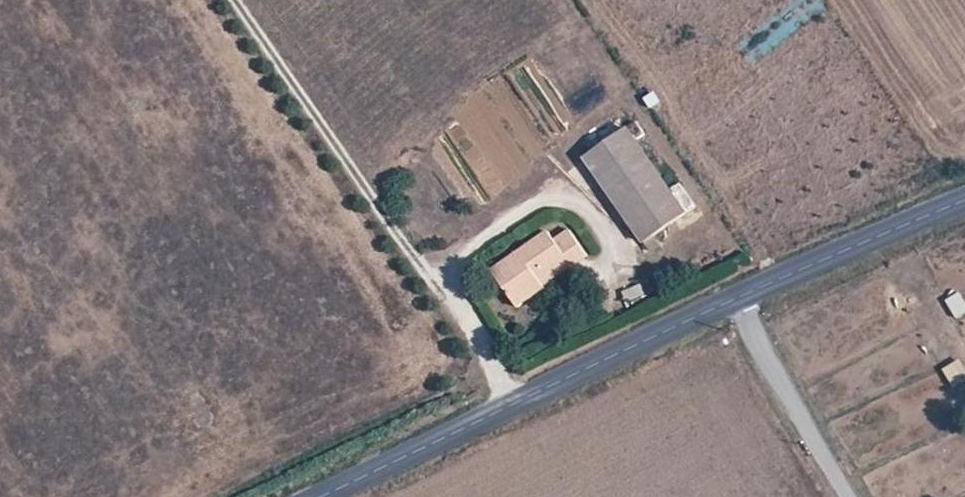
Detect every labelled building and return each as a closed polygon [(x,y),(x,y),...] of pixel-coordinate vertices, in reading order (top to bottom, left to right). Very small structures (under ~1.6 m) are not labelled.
[(587,157),(643,239),(684,211),(628,130),(587,157)] [(491,270),(518,307),(548,286),(546,283),(543,280),(570,260),(573,264),(588,253),(568,225),(552,237),(546,230),(491,270)] [(643,283),(622,289),(626,301),(646,294),(643,283)] [(964,313),(964,298),(961,290),(945,298),(956,318),(964,313)] [(942,367),(954,387),(964,381),(964,365),(960,357),(942,367)]
